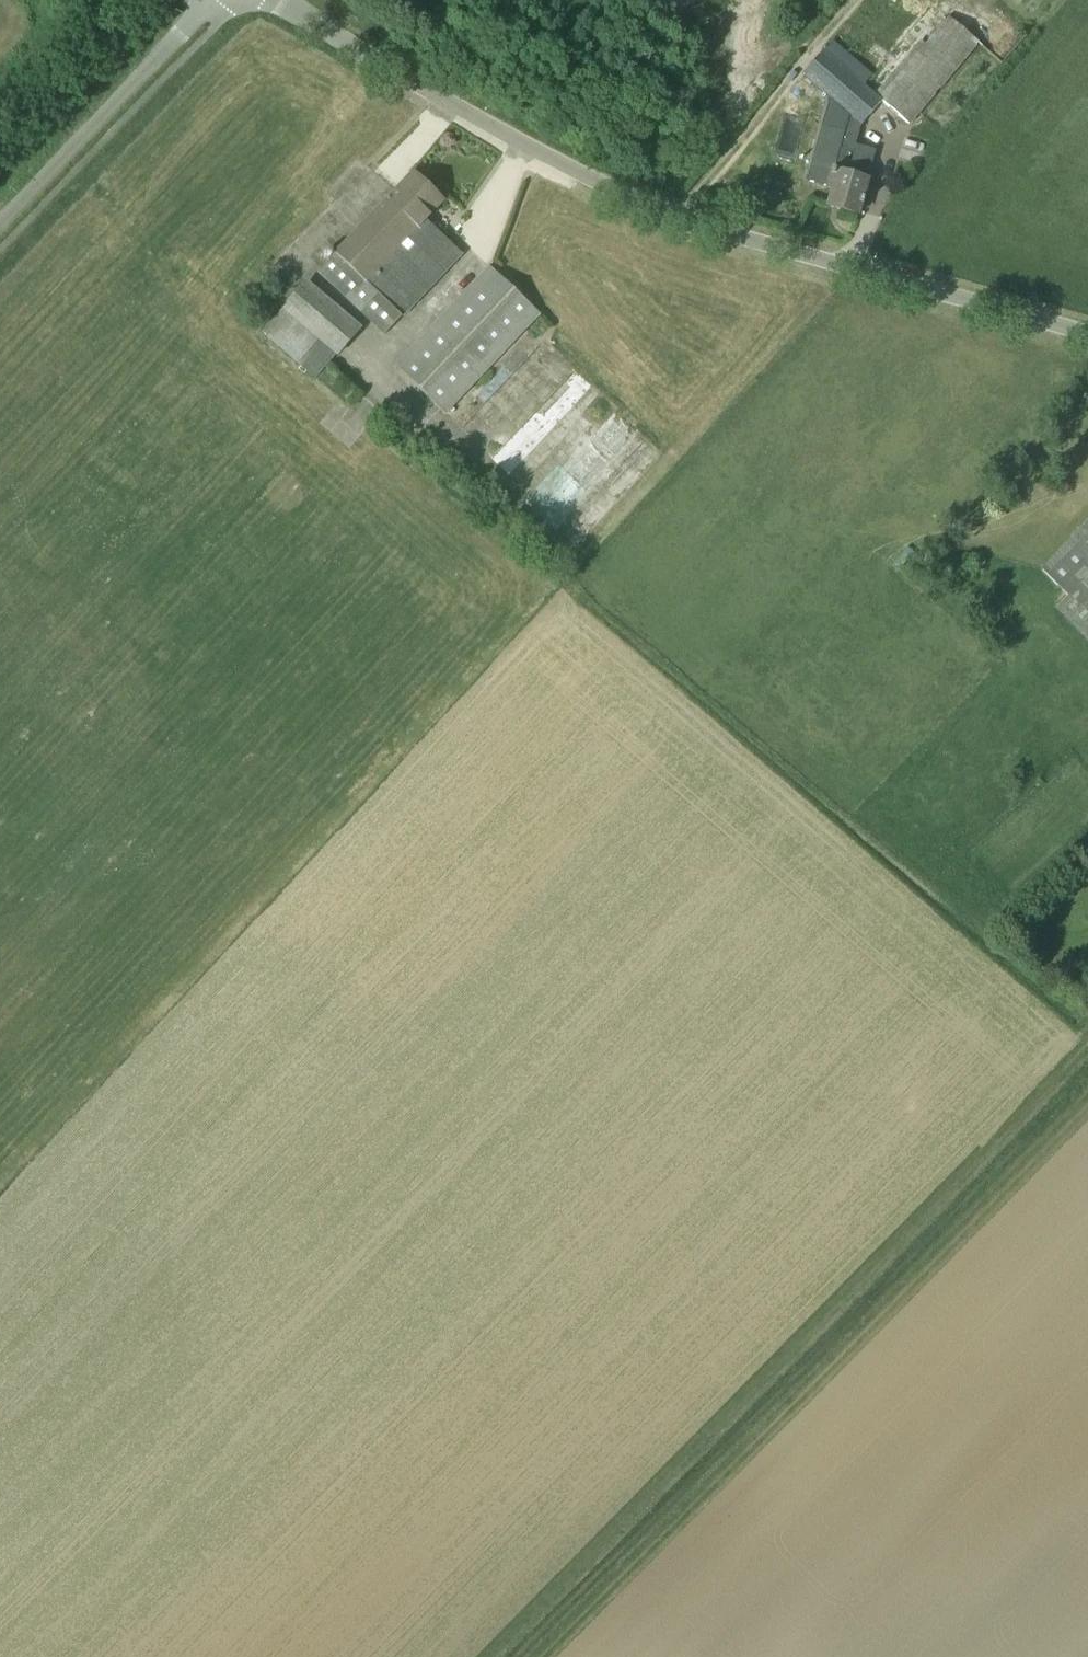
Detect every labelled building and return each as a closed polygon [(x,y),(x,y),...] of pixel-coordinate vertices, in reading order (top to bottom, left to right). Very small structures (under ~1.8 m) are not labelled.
[(978,42),(933,3),(873,73),(892,90),(882,101),(910,125),(980,43),(978,42)] [(861,126),(882,101),(892,90),(873,73),(834,39),(804,76),(861,126)] [(829,206),(859,214),(877,150),(856,144),(858,137),(826,128),(811,182),(834,189),(829,206)] [(444,200),(415,172),(414,171),(335,254),(336,254),(366,282),(426,219),(444,200)] [(336,254),(319,273),(384,336),(402,317),(403,318),(464,255),(426,219),(366,282),(336,254)] [(489,266),(395,366),(446,414),(540,315),(489,266)] [(283,310),(263,333),(316,378),(335,355),(338,357),(363,328),(306,280),(281,309),(283,310)] [(1087,640),(1087,522),(1040,569),(1066,597),(1055,608),(1087,640)]
